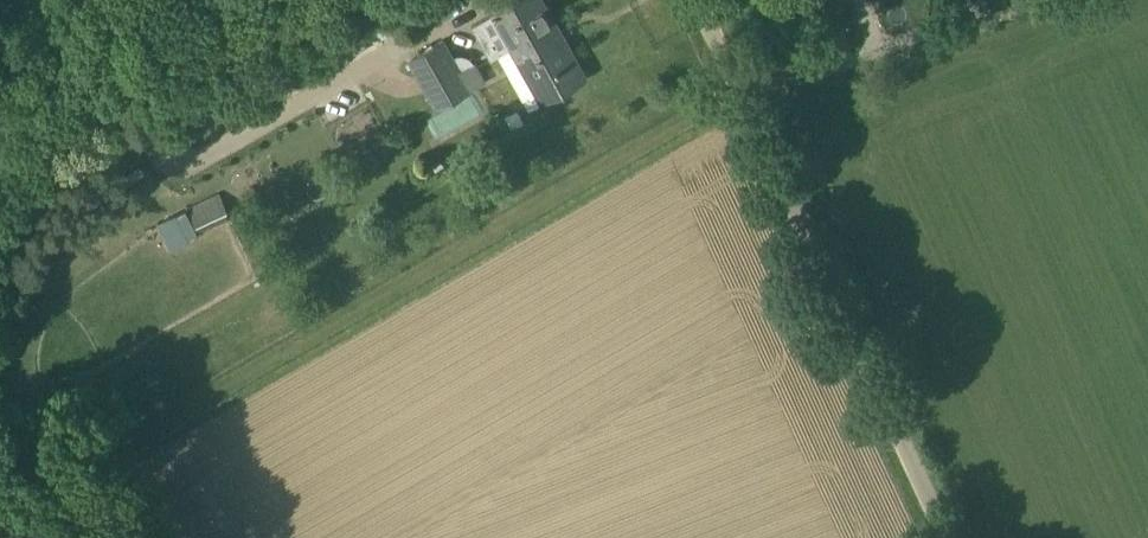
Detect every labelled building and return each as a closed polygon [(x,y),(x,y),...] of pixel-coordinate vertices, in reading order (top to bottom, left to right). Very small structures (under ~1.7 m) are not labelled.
[(421,8),(435,0),(417,0),(421,8)] [(490,6),(493,12),(472,24),(491,58),(511,46),(541,100),(585,75),(543,0),(501,0),(490,6)] [(476,61),(474,62),(473,59),(470,56),(466,54),(462,53),(458,54),(455,55),(445,38),(432,45),(408,58),(435,107),(460,94),(487,80),(476,61)] [(284,74),(292,89),(306,81),(297,66),(284,74)] [(132,181),(145,173),(143,169),(140,165),(127,174),(132,181)] [(221,192),(188,206),(199,231),(232,218),(221,192)]
